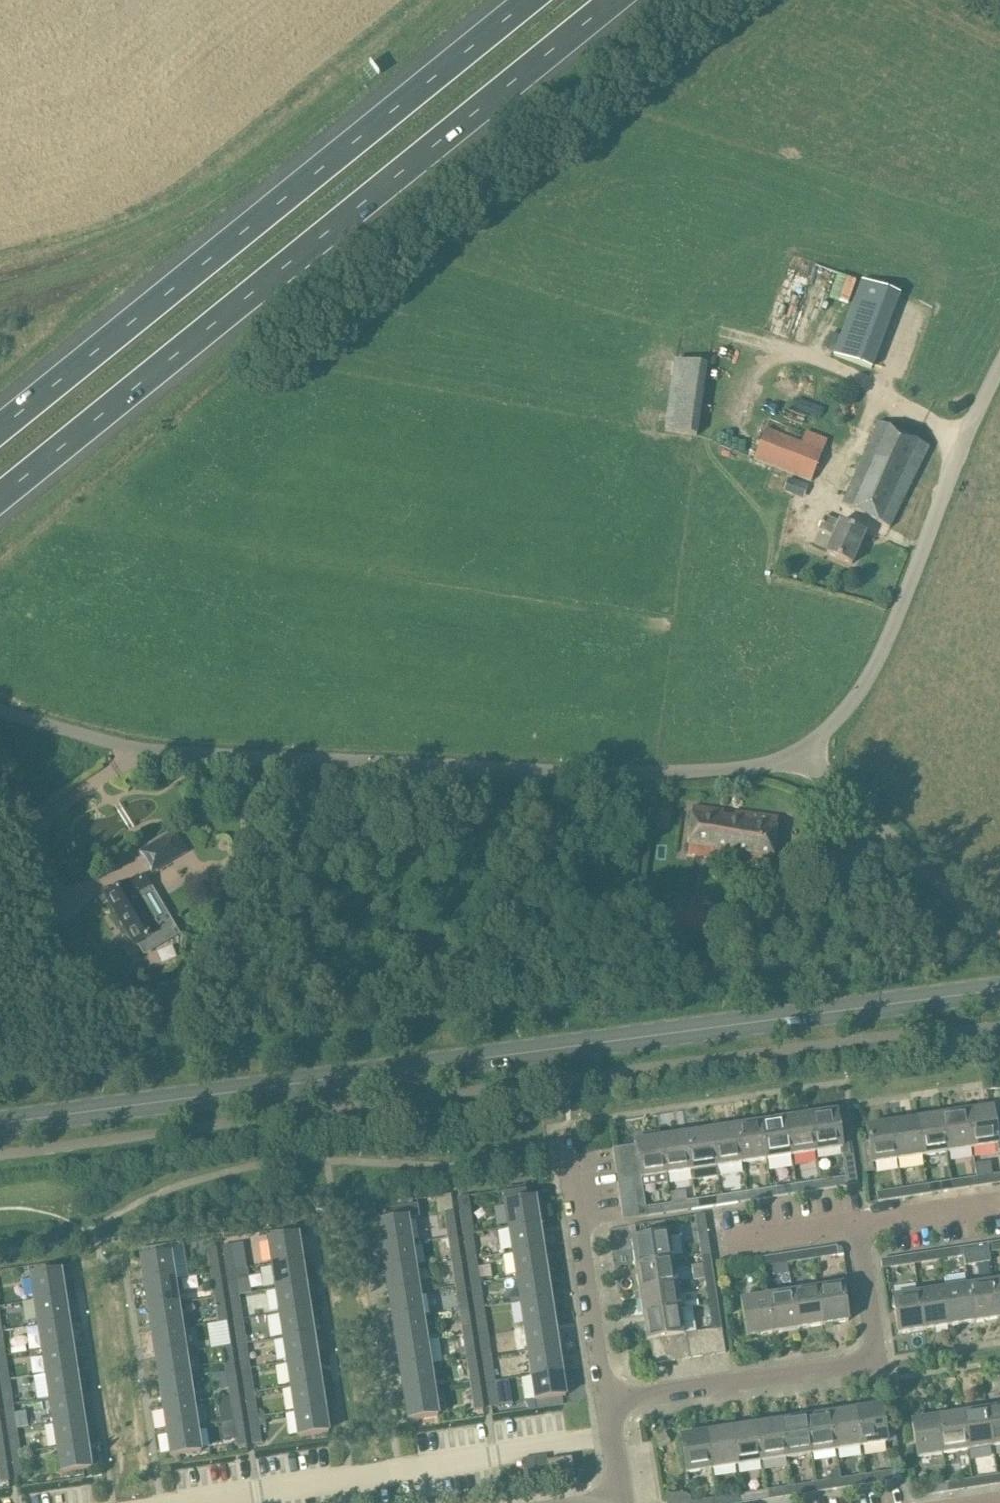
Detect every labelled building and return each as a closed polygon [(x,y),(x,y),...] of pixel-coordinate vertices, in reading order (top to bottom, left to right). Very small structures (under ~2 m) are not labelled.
[(893,302),(863,294),(847,360),(877,368),(893,302)] [(706,339),(678,333),(658,435),(702,444),(717,367),(701,364),(706,339)] [(929,447),(879,424),(840,506),(891,530),(929,447)] [(823,452),(766,429),(754,459),(811,482),(823,452)] [(839,524),(825,518),(819,531),(834,537),(827,554),(852,565),(865,534),(839,523),(839,524)] [(724,810),(694,805),(686,857),(771,869),(778,818),(733,811),(732,817),(724,815),(724,810)] [(174,835),(142,853),(153,871),(167,862),(163,857),(170,853),(166,846),(177,840),(174,835)] [(130,882),(106,897),(135,946),(138,944),(144,954),(179,935),(170,919),(159,925),(145,900),(142,902),(139,898),(153,890),(145,876),(131,884),(130,882)] [(671,913),(670,922),(693,926),(695,917),(671,913)] [(974,1151),(997,1148),(998,1154),(999,1153),(999,1127),(997,1127),(995,1110),(968,1114),(974,1151)] [(813,1115),(818,1152),(841,1149),(843,1159),(854,1157),(849,1126),(840,1127),(838,1111),(813,1115)] [(974,1151),(968,1114),(943,1117),(949,1155),(974,1151)] [(793,1156),(818,1152),(813,1115),(787,1119),(793,1156)] [(918,1121),(924,1158),(949,1155),(943,1117),(918,1121)] [(763,1123),(768,1160),(793,1156),(787,1119),(763,1123)] [(894,1124),(900,1162),(924,1158),(918,1121),(894,1124)] [(744,1163),(768,1160),(763,1123),(738,1126),(744,1163)] [(900,1162),(894,1124),(869,1128),(869,1127),(866,1127),(869,1143),(860,1144),(864,1173),(876,1172),(875,1165),(900,1162)] [(719,1167),(744,1163),(738,1126),(713,1130),(719,1167)] [(719,1167),(713,1130),(688,1134),(694,1171),(691,1171),(693,1182),(718,1178),(717,1167),(719,1167)] [(636,1142),(636,1145),(639,1160),(641,1174),(641,1179),(657,1177),(658,1186),(669,1184),(667,1175),(669,1175),(663,1138),(650,1140),(649,1134),(637,1136),(638,1142),(636,1142)] [(669,1175),(691,1171),(694,1171),(688,1134),(663,1138),(669,1175)] [(639,1160),(636,1145),(613,1149),(615,1163),(639,1160)] [(641,1174),(639,1160),(615,1163),(617,1177),(641,1174)] [(641,1179),(641,1174),(617,1177),(619,1191),(643,1188),(641,1179)] [(978,1177),(979,1186),(999,1183),(999,1174),(978,1177)] [(847,1177),(823,1181),(824,1190),(857,1185),(856,1178),(848,1180),(847,1177)] [(954,1190),(979,1186),(978,1177),(953,1181),(954,1190)] [(799,1194),(824,1190),(823,1181),(798,1184),(799,1194)] [(929,1194),(954,1190),(953,1181),(928,1185),(929,1194)] [(775,1198),(799,1194),(798,1184),(773,1188),(775,1198)] [(905,1197),(929,1194),(928,1185),(904,1188),(905,1197)] [(645,1202),(643,1188),(619,1191),(621,1205),(645,1202)] [(750,1202),(775,1198),(773,1188),(748,1192),(750,1202)] [(905,1197),(904,1188),(877,1192),(878,1201),(905,1197)] [(525,1189),(504,1192),(506,1205),(509,1229),(540,1225),(544,1224),(542,1208),(537,1209),(536,1200),(526,1202),(525,1189)] [(725,1205),(750,1202),(748,1192),(723,1195),(725,1205)] [(700,1209),(725,1205),(723,1195),(699,1199),(700,1209)] [(675,1213),(700,1209),(699,1199),(674,1203),(675,1213)] [(645,1207),(645,1202),(621,1205),(624,1221),(647,1217),(645,1207)] [(674,1203),(645,1207),(647,1217),(675,1213),(674,1203)] [(378,1224),(382,1249),(412,1244),(408,1220),(420,1218),(418,1205),(386,1209),(388,1223),(378,1224)] [(463,1237),(473,1235),(469,1209),(459,1211),(463,1237)] [(443,1213),(448,1239),(458,1237),(454,1211),(443,1213)] [(513,1254),(543,1249),(540,1225),(509,1229),(513,1254)] [(633,1239),(637,1264),(674,1258),(670,1233),(633,1239)] [(463,1237),(467,1261),(477,1260),(473,1235),(463,1237)] [(273,1266),(303,1261),(299,1236),(269,1241),(273,1266)] [(461,1262),(458,1237),(448,1239),(451,1263),(461,1262)] [(708,1239),(699,1240),(701,1254),(710,1253),(708,1239)] [(385,1274),(416,1269),(412,1244),(382,1249),(385,1274)] [(963,1248),(964,1258),(966,1266),(991,1262),(990,1254),(988,1244),(963,1248)] [(226,1273),(236,1272),(232,1245),(222,1247),(226,1273)] [(206,1249),(211,1276),(220,1274),(216,1247),(206,1249)] [(837,1247),(813,1251),(814,1260),(838,1256),(844,1255),(844,1254),(842,1250),(841,1248),(839,1247),(837,1247)] [(963,1248),(948,1250),(949,1260),(964,1258),(963,1248)] [(517,1278),(547,1274),(543,1249),(513,1254),(517,1278)] [(789,1264),(814,1260),(813,1251),(787,1255),(789,1264)] [(939,1252),(925,1254),(926,1263),(940,1261),(939,1252)] [(787,1255),(763,1258),(764,1267),(789,1264),(787,1255)] [(914,1255),(899,1258),(901,1267),(915,1265),(914,1255)] [(142,1261),(146,1286),(176,1281),(173,1256),(142,1261)] [(637,1264),(641,1289),(678,1283),(674,1258),(637,1264)] [(737,1272),(764,1267),(763,1258),(736,1263),(737,1272)] [(471,1286),(481,1284),(477,1260),(467,1261),(470,1279),(471,1286)] [(303,1261),(273,1266),(277,1290),(307,1286),(303,1261)] [(451,1263),(455,1288),(465,1286),(461,1262),(451,1263)] [(712,1263),(702,1265),(705,1279),(714,1277),(712,1265),(712,1263)] [(420,1293),(416,1269),(385,1274),(389,1298),(420,1293)] [(227,1279),(230,1298),(239,1296),(237,1279),(236,1272),(226,1273),(227,1279)] [(31,1277),(34,1302),(65,1298),(61,1273),(31,1277)] [(220,1274),(211,1276),(213,1290),(214,1300),(224,1299),(220,1274)] [(521,1303),(551,1298),(547,1274),(517,1278),(521,1303)] [(180,1305),(176,1281),(146,1286),(149,1310),(180,1305)] [(641,1289),(644,1314),(681,1308),(678,1283),(641,1289)] [(485,1309),(481,1284),(471,1286),(475,1310),(485,1309)] [(999,1320),(999,1319),(994,1284),(969,1287),(975,1323),(999,1320)] [(819,1288),(824,1325),(850,1321),(844,1285),(819,1288)] [(307,1286),(277,1290),(280,1315),(310,1310),(307,1286)] [(469,1311),(465,1286),(455,1288),(459,1312),(469,1311)] [(945,1291),(950,1327),(975,1323),(969,1287),(945,1291)] [(799,1329),(824,1325),(819,1288),(793,1292),(799,1329)] [(716,1289),(706,1290),(708,1304),(718,1303),(716,1289)] [(925,1331),(950,1327),(945,1291),(920,1295),(925,1331)] [(775,1333),(799,1329),(793,1292),(769,1296),(775,1333)] [(424,1318),(420,1293),(389,1298),(393,1323),(424,1318)] [(900,1335),(925,1331),(920,1295),(894,1299),(900,1335)] [(230,1304),(233,1322),(243,1321),(241,1312),(239,1296),(230,1298),(230,1304)] [(775,1333),(769,1296),(743,1300),(749,1337),(775,1333)] [(65,1298),(34,1302),(38,1327),(69,1322),(65,1298)] [(525,1327),(555,1323),(551,1298),(521,1303),(525,1327)] [(214,1300),(218,1325),(228,1323),(224,1299),(214,1300)] [(149,1310),(153,1335),(184,1330),(180,1305),(149,1310)] [(681,1308),(644,1314),(648,1340),(650,1340),(668,1337),(685,1334),(681,1308)] [(478,1335),(489,1333),(485,1309),(475,1310),(478,1335)] [(284,1339),(314,1335),(310,1310),(280,1315),(284,1339)] [(463,1337),(473,1335),(469,1311),(459,1312),(463,1337)] [(720,1315),(710,1317),(712,1330),(722,1328),(720,1315)] [(397,1347),(428,1342),(424,1318),(393,1323),(397,1347)] [(237,1347),(247,1345),(243,1321),(233,1322),(237,1347)] [(69,1322),(38,1327),(42,1352),(73,1347),(69,1322)] [(222,1350),(231,1348),(228,1323),(218,1325),(222,1350)] [(529,1352),(559,1347),(555,1323),(525,1327),(529,1352)] [(726,1354),(722,1328),(712,1330),(710,1331),(713,1355),(726,1354)] [(153,1335),(157,1359),(188,1355),(184,1330),(153,1335)] [(713,1355),(710,1331),(698,1332),(702,1357),(713,1355)] [(698,1332),(686,1334),(690,1359),(702,1357),(698,1332)] [(492,1358),(489,1333),(478,1335),(482,1359),(492,1358)] [(686,1334),(685,1334),(668,1337),(672,1362),(690,1359),(686,1334)] [(288,1364),(318,1359),(314,1335),(284,1339),(288,1364)] [(476,1360),(473,1335),(463,1337),(467,1362),(476,1360)] [(654,1365),(672,1362),(668,1337),(650,1340),(654,1365)] [(431,1367),(428,1342),(397,1347),(401,1372),(431,1367)] [(237,1347),(241,1371),(250,1370),(247,1345),(237,1347)] [(42,1352),(46,1376),(76,1372),(73,1347),(42,1352)] [(533,1376),(563,1372),(559,1347),(529,1352),(533,1376)] [(225,1374),(235,1373),(231,1348),(222,1350),(225,1374)] [(157,1359),(161,1384),(191,1379),(188,1355),(157,1359)] [(9,1380),(6,1356),(0,1357),(0,1382),(9,1380)] [(496,1382),(492,1358),(482,1359),(486,1384),(496,1382)] [(292,1388),(322,1384),(318,1359),(288,1364),(292,1388)] [(480,1385),(476,1360),(467,1362),(470,1386),(480,1385)] [(435,1392),(431,1367),(401,1372),(404,1396),(435,1392)] [(250,1370),(241,1371),(244,1396),(254,1394),(250,1370)] [(46,1376),(50,1401),(80,1396),(76,1372),(46,1376)] [(567,1396),(563,1372),(533,1376),(536,1401),(567,1396)] [(239,1397),(235,1373),(225,1374),(229,1399),(239,1397)] [(161,1384),(164,1409),(195,1404),(191,1379),(161,1384)] [(13,1405),(9,1380),(0,1382),(4,1406),(13,1405)] [(500,1407),(496,1382),(486,1384),(490,1409),(500,1407)] [(296,1413),(325,1408),(322,1384),(292,1388),(296,1413)] [(480,1385),(470,1386),(474,1411),(484,1409),(480,1385)] [(439,1416),(435,1392),(404,1396),(408,1421),(439,1416)] [(244,1396),(248,1420),(258,1419),(254,1394),(244,1396)] [(50,1401),(53,1426),(84,1421),(80,1396),(50,1401)] [(239,1397),(229,1399),(233,1423),(243,1422),(239,1397)] [(164,1409),(168,1433),(199,1429),(195,1404),(164,1409)] [(7,1431),(17,1429),(13,1405),(4,1406),(7,1431)] [(857,1411),(863,1448),(888,1444),(883,1407),(857,1411)] [(325,1408),(296,1413),(299,1438),(329,1433),(325,1408)] [(999,1447),(999,1410),(989,1412),(994,1448),(999,1447)] [(838,1452),(863,1448),(857,1411),(833,1414),(838,1452)] [(969,1451),(994,1448),(989,1412),(964,1415),(969,1451)] [(808,1418),(813,1456),(838,1452),(833,1414),(808,1418)] [(944,1455),(969,1451),(964,1415),(939,1419),(944,1455)] [(258,1419),(248,1420),(252,1445),(253,1445),(261,1443),(259,1427),(265,1426),(264,1418),(258,1419)] [(788,1459),(813,1456),(808,1418),(783,1422),(788,1459)] [(944,1455),(939,1419),(913,1423),(919,1459),(944,1455)] [(53,1426),(57,1450),(88,1446),(84,1421),(53,1426)] [(247,1445),(243,1422),(233,1423),(237,1447),(247,1445)] [(764,1463),(788,1459),(783,1422),(758,1426),(764,1463)] [(739,1467),(764,1463),(758,1426),(733,1430),(739,1467)] [(11,1456),(21,1454),(17,1429),(7,1431),(11,1456)] [(203,1454),(199,1429),(168,1433),(172,1458),(203,1454)] [(714,1471),(739,1467),(733,1430),(708,1434),(714,1471)] [(689,1475),(714,1471),(708,1434),(683,1438),(689,1475)] [(88,1446),(57,1450),(61,1475),(92,1471),(88,1446)] [(25,1479),(21,1454),(11,1456),(15,1481),(25,1479)] [(0,1457),(0,1483),(8,1482),(9,1481),(6,1456),(0,1457)] [(534,1458),(538,1482),(549,1480),(549,1476),(547,1462),(546,1456),(534,1458)] [(842,1479),(844,1489),(869,1485),(867,1475),(842,1479)] [(999,1485),(999,1484),(999,1475),(973,1479),(975,1488),(999,1485)] [(950,1492),(975,1488),(973,1479),(948,1483),(950,1492)] [(950,1492),(948,1483),(921,1487),(923,1497),(950,1492)] [(768,1491),(769,1500),(794,1496),(793,1487),(768,1491)] [(769,1500),(768,1491),(743,1494),(744,1502),(751,1502),(769,1500)] [(743,1494),(718,1498),(719,1502),(744,1502),(743,1494)]
